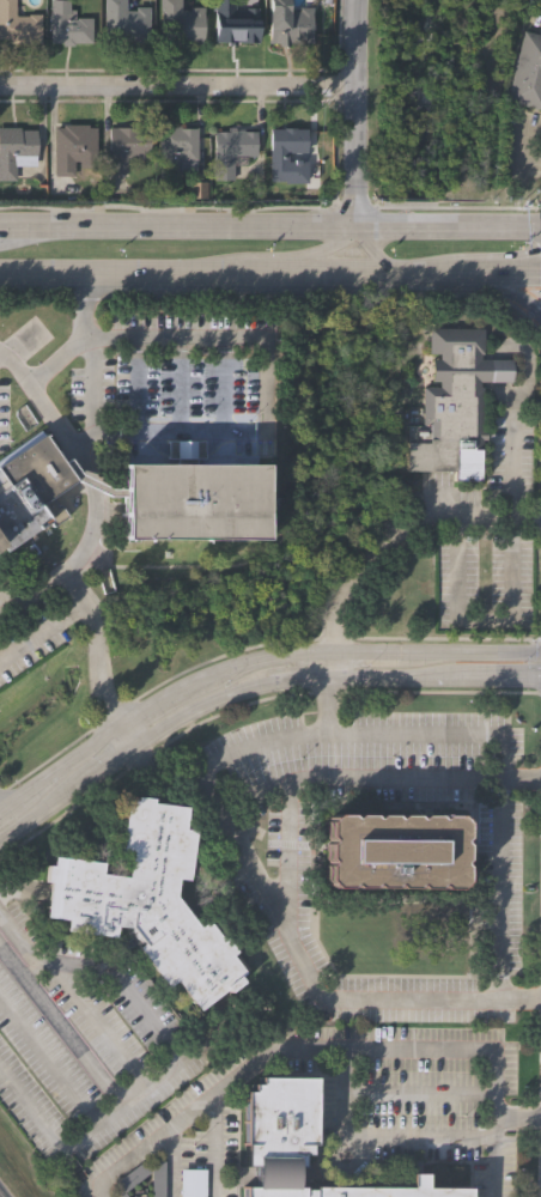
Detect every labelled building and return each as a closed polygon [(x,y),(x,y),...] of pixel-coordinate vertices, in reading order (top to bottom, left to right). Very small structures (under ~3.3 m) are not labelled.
[(39,40),(0,40),(0,0),(14,0),(14,14),(39,14),(39,40)] [(49,42),(49,0),(70,0),(69,17),(91,17),(90,42),(49,42)] [(102,41),(104,0),(124,0),(123,7),(146,8),(146,42),(102,41)] [(159,44),(159,0),(180,0),(180,6),(202,6),(202,44),(159,44)] [(268,42),(268,0),(287,0),(287,8),(310,8),(310,42),(268,42)] [(257,6),(257,42),(213,42),(213,6),(257,6)] [(524,29),(540,33),(540,106),(507,98),(524,29)] [(95,174),(54,174),(54,124),(95,124),(95,174)] [(14,180),(0,180),(0,127),(35,126),(35,164),(14,165),(14,180)] [(107,174),(108,126),(144,127),(144,159),(128,158),(127,174),(107,174)] [(158,176),(159,127),(195,127),(195,176),(158,176)] [(285,178),(272,178),(272,128),(304,128),(304,152),(285,152),(285,178)] [(255,130),(255,154),(232,154),(232,177),(212,176),(212,130),(255,130)] [(481,352),(478,352),(478,359),(510,359),(510,382),(479,381),(479,385),(482,387),(481,429),(485,429),(485,439),(482,439),(481,480),(455,480),(455,468),(406,468),(407,424),(421,424),(423,385),(438,385),(438,381),(431,381),(431,360),(438,360),(438,352),(427,352),(427,327),(481,327),(481,352)] [(4,485),(0,479),(0,468),(47,436),(80,484),(55,500),(62,510),(65,508),(73,519),(57,530),(53,523),(0,559),(0,487),(4,485)] [(267,540),(121,537),(122,458),(268,461),(267,540)] [(127,929),(113,926),(110,938),(61,931),(62,922),(41,918),(47,882),(42,882),(44,865),(48,867),(49,857),(98,864),(96,875),(123,879),(128,851),(116,849),(123,801),(130,802),(132,798),(147,801),(147,803),(181,808),(178,830),(190,832),(183,881),(174,880),(170,898),(195,928),(203,920),(219,940),(223,937),(233,952),(227,955),(242,972),(195,1010),(171,982),(164,988),(133,949),(139,944),(127,929)] [(455,816),(466,825),(466,839),(461,839),(461,845),(466,845),(466,861),(461,863),(461,867),(464,867),(464,882),(457,891),(443,891),(440,886),(438,886),(436,889),(421,889),(415,883),(415,889),(396,889),(396,885),(393,885),(393,889),(377,889),(373,886),(371,886),(369,889),(353,889),(353,886),(349,886),(347,889),(333,888),(326,881),(326,867),(329,863),(329,861),(326,861),(326,845),(329,843),(329,839),(326,839),(326,824),(333,816),(349,816),(349,819),(352,819),(354,815),(371,816),(371,819),(376,819),(376,816),(394,816),(394,819),(399,819),(399,816),(415,816),(415,820),(418,820),(421,816),(437,816),(437,820),(440,820),(443,816),(455,816)] [(297,1163),(297,1155),(255,1155),(255,1163),(245,1163),(245,1141),(244,1141),(244,1090),(251,1090),(251,1083),(259,1083),(259,1075),(315,1076),(315,1142),(310,1142),(310,1152),(303,1152),(303,1163),(297,1163)] [(297,1163),(297,1185),(255,1185),(255,1163),(255,1155),(297,1155),(297,1163)] [(469,1186),(469,1196),(243,1196),(243,1185),(255,1185),(297,1185),(304,1185),(304,1189),(314,1189),(314,1185),(411,1185),(411,1172),(426,1172),(426,1186),(469,1186)]
